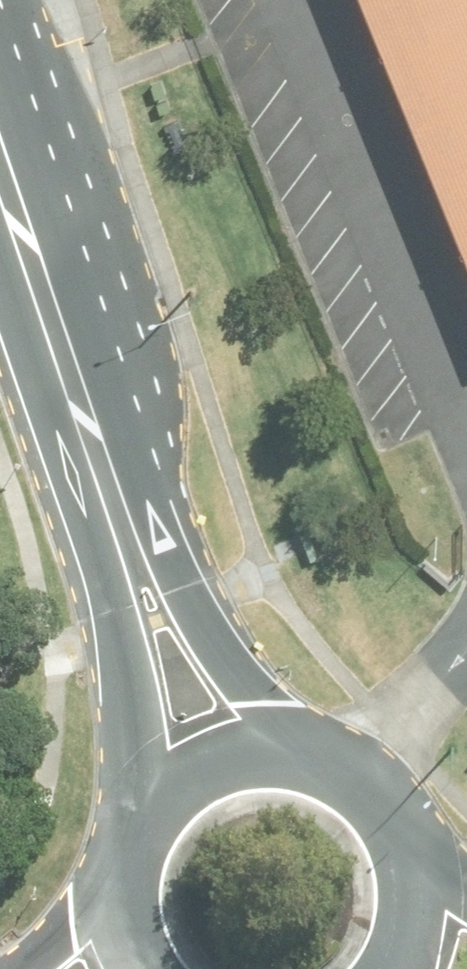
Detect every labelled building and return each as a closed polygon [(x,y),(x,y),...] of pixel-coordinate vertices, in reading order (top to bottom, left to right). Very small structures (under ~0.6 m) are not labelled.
[(466,226),(466,0),(376,0),(466,226)]
